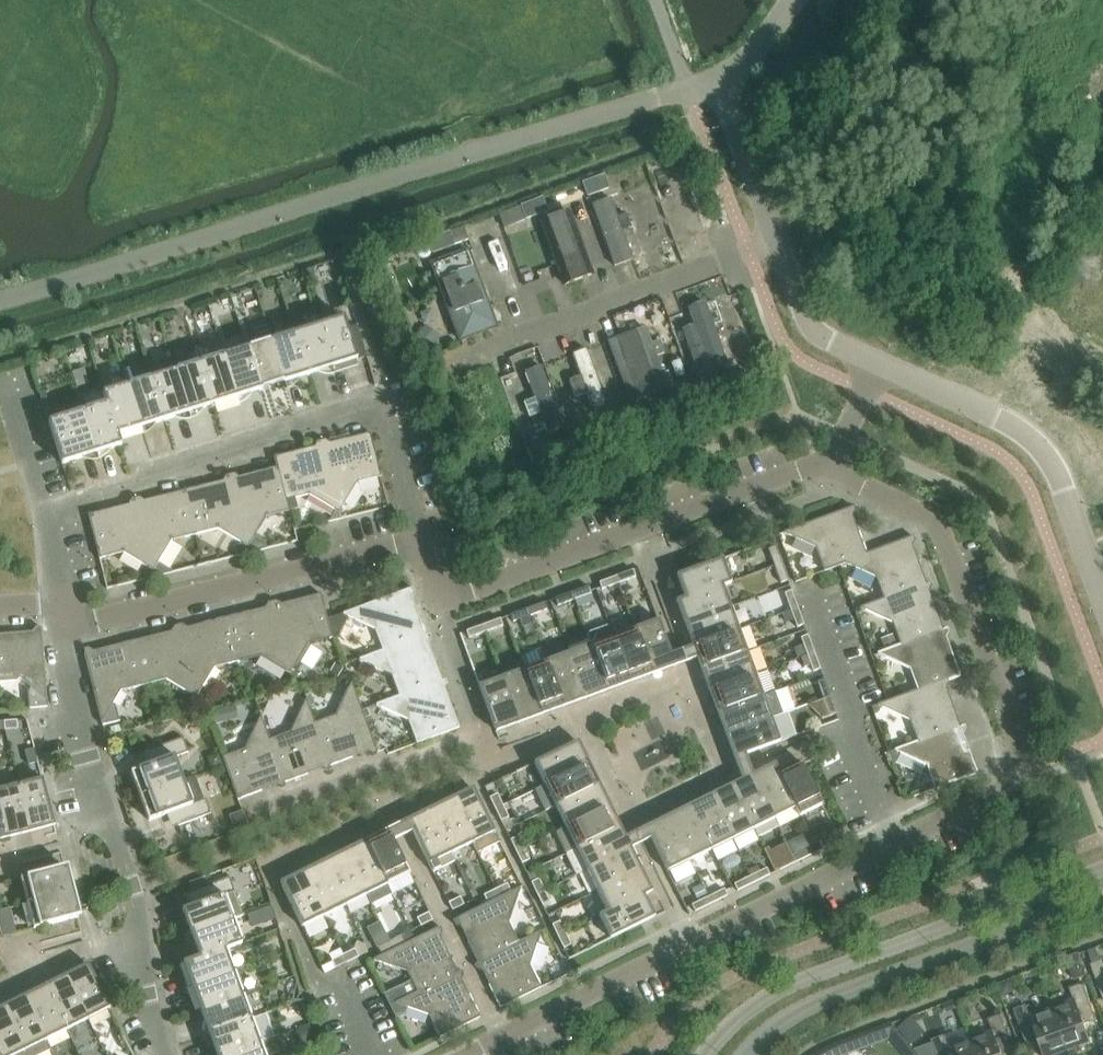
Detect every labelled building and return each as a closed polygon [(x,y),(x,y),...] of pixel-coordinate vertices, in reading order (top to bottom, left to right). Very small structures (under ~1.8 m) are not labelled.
[(608,190),(604,178),(583,185),(588,198),(608,190)] [(611,199),(592,206),(614,267),(615,268),(633,261),(623,233),(632,230),(627,217),(618,220),(611,199)] [(547,213),(542,200),(522,208),(526,220),(547,213)] [(569,213),(542,223),(565,285),(592,276),(569,213)] [(454,247),(449,235),(429,243),(433,255),(454,247)] [(469,249),(430,263),(459,344),(499,329),(469,249)] [(696,325),(683,330),(701,378),(731,367),(707,302),(690,308),(696,325)] [(355,354),(349,334),(344,318),(319,326),(332,369),(357,361),(355,354)] [(295,334),(308,376),(332,369),(319,326),(295,334)] [(646,328),(607,342),(630,403),(669,389),(657,357),(665,354),(660,341),(652,344),(646,329),(646,328)] [(359,331),(349,334),(355,354),(365,351),(359,331)] [(295,334),(271,341),(284,384),(308,376),(295,334)] [(198,347),(203,360),(226,352),(221,339),(198,347)] [(247,349),(261,391),(284,384),(271,341),(247,349)] [(247,349),(223,356),(237,399),(261,391),(247,349)] [(581,378),(569,382),(576,400),(588,395),(592,409),(606,404),(587,352),(574,357),(581,378)] [(199,364),(213,406),(237,399),(223,356),(199,364)] [(199,364),(175,371),(189,414),(213,406),(199,364)] [(539,366),(525,371),(534,395),(526,398),(531,412),(539,409),(542,417),(556,412),(539,366)] [(151,379),(165,421),(189,414),(175,371),(151,379)] [(752,387),(747,375),(726,383),(731,395),(752,387)] [(151,379),(128,386),(141,429),(165,421),(151,379)] [(117,436),(118,436),(141,429),(128,386),(103,394),(106,404),(107,404),(117,436)] [(689,410),(685,398),(664,406),(669,418),(689,410)] [(107,404),(106,404),(83,412),(97,454),(121,446),(118,436),(117,436),(107,404)] [(62,465),(97,454),(83,412),(48,423),(62,465)] [(325,441),(321,442),(339,514),(357,484),(381,478),(370,434),(330,443),(325,441)] [(286,502),(287,501),(309,496),(339,514),(321,442),(317,443),(314,447),(274,457),(276,468),(278,468),(286,502)] [(567,456),(562,444),(542,451),(546,464),(567,456)] [(234,475),(230,476),(248,548),(266,518),(290,512),(287,501),(286,502),(278,468),(276,468),(238,478),(234,475)] [(183,491),(194,536),(217,530),(248,548),(230,476),(226,477),(223,481),(183,491)] [(194,536),(183,491),(144,501),(139,498),(135,499),(153,572),(171,542),(194,536)] [(123,554),(153,572),(135,499),(131,500),(128,505),(88,515),(99,560),(123,554)] [(866,555),(866,554),(853,517),(855,512),(853,508),(850,509),(849,509),(784,533),(784,534),(815,549),(824,572),(845,565),(845,563),(866,555)] [(845,563),(845,565),(875,578),(883,599),(883,600),(926,585),(912,547),(915,542),(913,537),(909,538),(866,554),(866,555),(845,563)] [(774,567),(781,564),(775,547),(768,550),(774,567)] [(684,599),(688,597),(688,598),(723,586),(723,587),(731,584),(722,559),(676,577),(684,599)] [(781,584),(788,581),(781,564),(774,567),(781,584)] [(636,578),(633,571),(616,577),(619,584),(636,578)] [(619,584),(616,577),(599,583),(602,590),(619,584)] [(900,646),(943,630),(929,592),(932,587),(930,583),(926,585),(883,600),(883,599),(860,608),(860,609),(892,624),(900,645),(900,646)] [(731,608),(723,587),(723,586),(688,598),(688,597),(684,599),(676,602),(684,625),(731,608)] [(591,594),(589,587),(572,593),(574,600),(591,594)] [(374,630),(382,651),(382,652),(426,636),(412,599),(414,593),(412,589),(408,590),(342,614),(343,616),(374,630)] [(791,611),(798,609),(791,592),(784,594),(791,611)] [(574,600),(572,593),(555,600),(557,607),(574,600)] [(276,602),(272,603),(290,675),(308,645),(332,639),(321,595),(281,604),(276,602)] [(265,609),(226,618),(237,663),(260,657),(290,675),(272,603),(268,604),(265,609)] [(547,610),(545,603),(528,610),(530,617),(547,610)] [(697,646),(739,630),(731,608),(684,625),(692,647),(697,646)] [(797,628),(804,626),(798,609),(791,611),(797,628)] [(530,617),(528,610),(511,616),(513,623),(530,617)] [(182,625),(178,626),(196,699),(214,669),(237,663),(226,618),(187,628),(182,625)] [(503,627),(500,620),(483,626),(486,633),(503,627)] [(659,621),(635,629),(652,675),(686,663),(682,651),(671,655),(659,621)] [(171,632),(132,642),(143,686),(166,680),(196,699),(178,626),(174,627),(171,632)] [(486,633),(483,626),(466,632),(469,639),(486,633)] [(41,628),(36,628),(32,633),(0,635),(0,681),(19,680),(28,687),(30,709),(48,708),(42,632),(41,632),(41,628)] [(652,675),(635,629),(613,637),(630,684),(652,675)] [(948,681),(948,682),(960,677),(946,638),(948,633),(947,629),(943,630),(900,646),(900,645),(877,654),(877,655),(909,670),(916,690),(917,692),(948,681)] [(685,650),(682,651),(686,663),(689,662),(697,659),(701,669),(747,652),(739,630),(697,646),(692,647),(685,650)] [(382,652),(382,651),(359,660),(359,661),(391,676),(399,697),(399,698),(442,682),(428,644),(431,639),(429,635),(426,636),(382,652)] [(807,656),(814,653),(808,636),(801,638),(807,656)] [(630,684),(613,637),(591,645),(608,692),(630,684)] [(121,692),(143,686),(132,642),(93,652),(88,649),(84,650),(84,654),(102,726),(120,722),(116,706),(113,705),(121,692)] [(608,692),(591,645),(569,654),(586,700),(608,692)] [(709,692),(755,675),(747,652),(701,669),(709,692)] [(813,673),(820,670),(814,653),(807,656),(813,673)] [(586,700),(569,654),(547,662),(564,708),(586,700)] [(564,708),(547,662),(524,670),(541,716),(564,708)] [(541,716),(524,670),(502,678),(518,720),(519,724),(534,719),(541,716)] [(717,714),(763,697),(755,675),(709,692),(717,714)] [(519,724),(518,720),(502,678),(479,687),(496,733),(519,724)] [(823,700),(830,697),(824,680),(817,683),(823,700)] [(408,721),(416,744),(459,729),(445,689),(447,684),(446,681),(442,682),(399,698),(399,697),(376,705),(376,707),(408,721)] [(917,743),(960,727),(946,690),(949,685),(948,682),(948,681),(917,692),(916,690),(877,705),(877,707),(909,721),(917,742),(917,743)] [(336,716),(315,723),(314,724),(330,767),(368,753),(373,755),(377,754),(376,750),(352,684),(350,684),(336,716)] [(725,736),(771,719),(763,697),(717,714),(725,736)] [(829,717),(836,714),(830,697),(823,700),(829,717)] [(331,770),(330,767),(314,724),(315,723),(306,700),(305,701),(291,733),(270,740),(269,741),(284,784),(322,770),(327,772),(331,770)] [(269,741),(270,740),(261,717),(260,718),(245,749),(222,758),(238,801),(277,787),(282,789),(286,787),(284,784),(269,741)] [(780,742),(771,719),(725,736),(738,770),(749,765),(746,755),(780,742)] [(17,721),(4,722),(5,731),(18,730),(17,721)] [(917,743),(917,742),(894,751),(894,752),(926,767),(934,790),(977,774),(963,735),(965,730),(964,726),(960,727),(917,743)] [(140,797),(183,782),(175,758),(189,753),(183,738),(155,749),(159,763),(131,773),(140,797)] [(534,763),(545,786),(589,764),(578,742),(551,755),(534,763)] [(779,772),(781,776),(780,776),(796,809),(795,810),(799,818),(822,806),(800,761),(779,772)] [(589,764),(545,786),(555,807),(600,785),(589,764)] [(775,819),(795,810),(796,809),(780,776),(781,776),(779,772),(775,764),(753,775),(775,819)] [(749,765),(738,770),(740,775),(742,780),(731,785),(753,830),(775,819),(753,775),(751,771),(749,765)] [(195,777),(183,782),(140,797),(149,822),(177,812),(182,825),(211,815),(206,800),(203,800),(195,777)] [(43,779),(18,786),(31,833),(55,827),(43,779)] [(600,785),(555,807),(566,828),(610,807),(600,785)] [(710,796),(732,840),(753,830),(731,785),(710,796)] [(0,790),(0,808),(8,839),(31,833),(18,786),(0,790)] [(451,799),(453,803),(472,844),(495,833),(473,788),(451,799)] [(497,795),(489,799),(495,810),(503,807),(497,795)] [(689,806),(711,851),(732,840),(710,796),(689,806)] [(429,810),(431,814),(451,854),(472,844),(453,803),(451,799),(429,810)] [(690,861),(711,851),(689,806),(668,817),(690,861)] [(509,818),(503,807),(495,810),(501,822),(509,818)] [(610,807),(566,828),(576,850),(620,828),(610,807)] [(366,841),(388,885),(410,874),(394,841),(404,836),(413,832),(429,865),(451,854),(431,814),(429,810),(398,825),(366,841)] [(638,831),(635,833),(640,844),(644,843),(651,839),(667,872),(690,861),(668,817),(638,831)] [(568,853),(579,875),(587,871),(627,851),(631,849),(640,844),(635,833),(625,838),(620,828),(576,850),(568,853)] [(839,841),(836,835),(820,843),(823,850),(839,841)] [(510,841),(516,853),(524,849),(518,837),(510,841)] [(345,852),(366,896),(371,906),(393,895),(388,885),(366,841),(345,852)] [(809,848),(793,856),(796,863),(812,855),(809,848)] [(529,861),(524,849),(516,853),(522,865),(529,861)] [(627,851),(587,871),(597,892),(641,870),(631,849),(627,851)] [(323,862),(345,906),(366,896),(345,852),(323,862)] [(776,864),(780,871),(796,863),(793,856),(776,864)] [(302,872),(324,917),(345,906),(323,862),(302,872)] [(27,905),(72,893),(65,868),(20,879),(27,905)] [(766,869),(750,877),(754,884),(770,876),(766,869)] [(597,892),(607,912),(607,913),(640,897),(640,898),(644,896),(652,893),(641,870),(597,892)] [(280,883),(302,928),(324,917),(302,872),(280,883)] [(737,892),(754,884),(750,877),(734,885),(737,892)] [(191,936),(233,920),(244,916),(229,878),(184,895),(184,896),(186,896),(190,908),(182,911),(191,936)] [(531,884),(537,895),(544,892),(539,880),(531,884)] [(499,898),(511,892),(507,885),(496,890),(499,898)] [(467,942),(478,964),(519,944),(518,943),(508,923),(520,890),(519,888),(511,892),(499,898),(488,904),(456,919),(456,920),(453,921),(455,926),(460,928),(464,926),(471,940),(467,942)] [(499,898),(496,890),(484,896),(488,904),(499,898)] [(724,890),(708,898),(711,904),(727,896),(724,890)] [(550,903),(544,892),(537,895),(543,907),(550,903)] [(33,930),(78,918),(72,893),(27,905),(33,930)] [(599,916),(610,939),(655,918),(644,896),(640,898),(640,897),(607,913),(607,912),(599,916)] [(460,898),(449,904),(452,911),(464,906),(460,898)] [(692,906),(695,912),(711,904),(708,898),(692,906)] [(0,910),(0,914),(5,935),(18,932),(13,908),(0,910)] [(432,921),(429,914),(417,919),(421,927),(432,921)] [(225,950),(226,951),(242,945),(233,920),(191,936),(199,958),(200,959),(225,950)] [(552,926),(557,938),(565,934),(559,922),(552,926)] [(393,950),(382,956),(373,960),(374,961),(407,973),(416,993),(417,994),(458,973),(441,937),(442,932),(440,928),(436,929),(405,944),(393,950)] [(540,932),(518,943),(519,944),(478,964),(474,966),(476,969),(481,971),(485,969),(492,983),(488,985),(500,1008),(541,988),(530,966),(541,933),(540,932)] [(571,946),(565,934),(557,938),(563,949),(571,946)] [(393,950),(405,944),(401,937),(389,943),(393,950)] [(393,950),(389,943),(378,948),(382,956),(393,950)] [(183,964),(192,989),(234,973),(226,951),(225,950),(200,959),(199,958),(183,964)] [(355,950),(343,956),(347,964),(358,958),(355,950)] [(335,969),(347,964),(343,956),(331,962),(335,969)] [(1091,966),(1102,999),(1102,961),(1091,966)] [(66,976),(68,980),(88,1020),(110,1009),(88,965),(66,976)] [(417,994),(416,993),(395,1004),(395,1005),(428,1016),(439,1038),(480,1018),(462,981),(464,975),(462,972),(458,973),(417,994)] [(234,973),(192,989),(200,1012),(242,996),(234,973)] [(45,986),(67,1030),(88,1020),(68,980),(66,976),(45,986)] [(1053,1010),(1069,1053),(1092,1044),(1085,1026),(1097,1022),(1083,985),(1071,990),(1075,1002),(1053,1010)] [(24,997),(26,1001),(46,1041),(67,1030),(45,986),(24,997)] [(200,1012),(209,1036),(251,1020),(242,996),(200,1012)] [(4,1011),(26,1054),(44,1054),(51,1052),(46,1041),(26,1001),(24,997),(3,1007),(4,1011)] [(1053,1010),(1031,1018),(1027,1006),(1014,1011),(1028,1047),(1039,1043),(1044,1054),(1063,1054),(1069,1053),(1053,1010)] [(4,1011),(3,1007),(0,1008),(0,1054),(26,1054),(4,1011)] [(977,1054),(1007,1054),(1015,1052),(1001,1016),(989,1021),(993,1032),(971,1041),(977,1054)] [(209,1036),(216,1054),(228,1054),(259,1043),(251,1020),(209,1036)] [(971,1041),(949,1049),(945,1037),(932,1042),(937,1054),(977,1054),(971,1041)] [(259,1043),(228,1054),(264,1054),(259,1043)]
